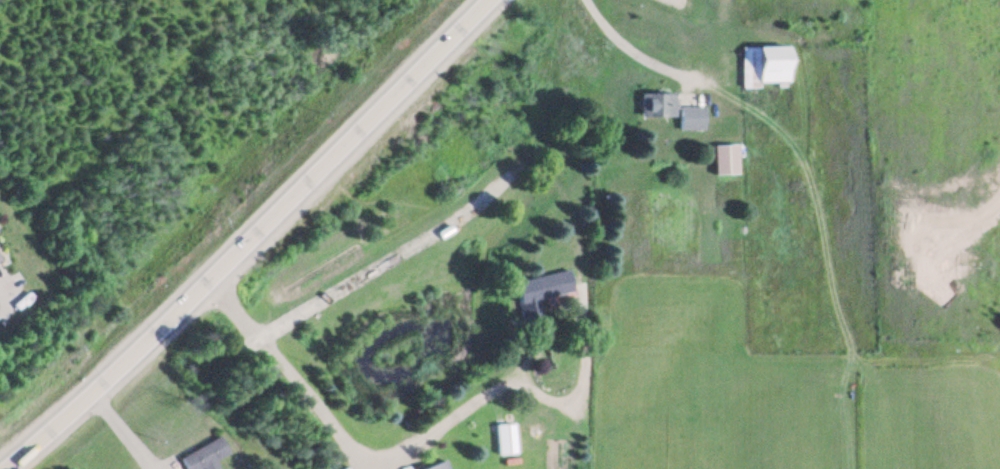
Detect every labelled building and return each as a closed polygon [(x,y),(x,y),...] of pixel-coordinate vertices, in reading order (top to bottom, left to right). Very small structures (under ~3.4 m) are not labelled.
[(789,87),(789,49),(742,48),(741,87),(789,87)] [(640,120),(674,120),(674,96),(640,96),(640,120)] [(679,133),(704,133),(704,109),(679,109),(679,133)] [(738,176),(737,147),(714,148),(714,176),(738,176)] [(538,318),(535,300),(571,294),(567,273),(512,283),(518,322),(538,318)] [(496,456),(514,456),(514,426),(496,426),(496,456)] [(211,463),(225,456),(217,440),(177,459),(181,468),(214,468),(211,463)]
